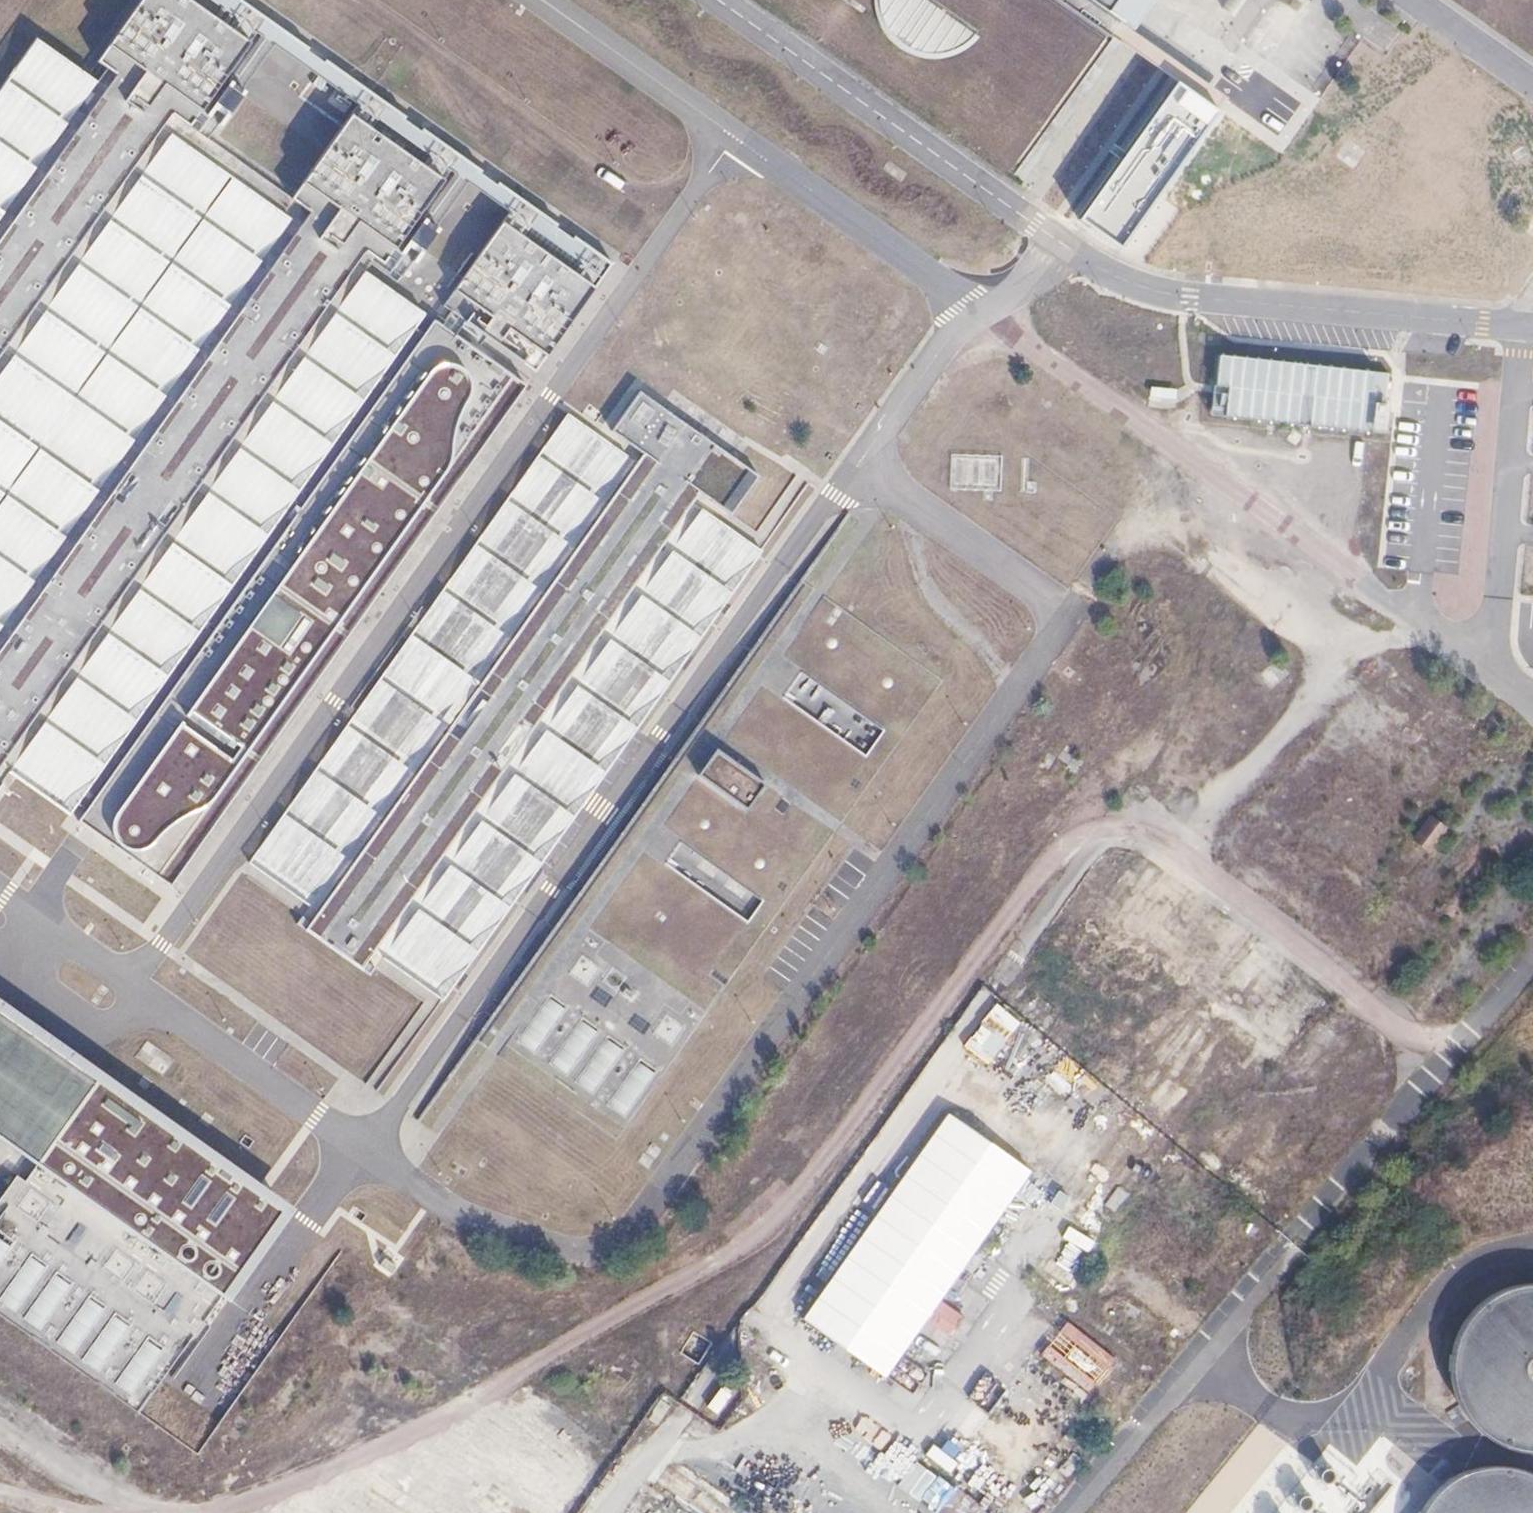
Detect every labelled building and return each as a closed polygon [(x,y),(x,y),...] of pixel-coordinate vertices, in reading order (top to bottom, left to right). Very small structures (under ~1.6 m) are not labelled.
[(524,384),(476,348),(484,334),(530,367),(607,261),(242,0),(133,0),(93,57),(110,71),(102,82),(32,36),(0,82),(0,781),(7,772),(168,886),(524,384)] [(1150,0),(766,0),(1022,182),(1150,0)] [(1295,109),(1302,96),(1272,81),(1265,93),(1295,109)] [(1383,430),(1387,367),(1213,354),(1209,417),(1383,430)] [(1174,408),(1175,388),(1149,386),(1148,406),(1174,408)] [(583,397),(254,863),(449,1006),(770,556),(735,512),(763,481),(646,390),(618,429),(583,397)] [(998,456),(951,455),(950,485),(997,487),(998,456)] [(953,691),(813,599),(496,1030),(632,1129),(953,691)] [(289,1206),(0,1000),(0,1141),(30,1163),(0,1207),(0,1311),(141,1411),(289,1206)] [(1457,1338),(1456,1366),(1463,1393),(1478,1416),(1500,1433),(1526,1443),(1532,1443),(1532,1268),(1507,1275),(1484,1290),(1467,1312),(1457,1338)] [(943,1301),(913,1342),(932,1357),(963,1316),(943,1301)] [(902,1352),(885,1378),(905,1391),(922,1365),(902,1352)] [(1423,1512),(1532,1512),(1532,1455),(1518,1451),(1490,1452),(1464,1461),(1442,1478),(1426,1501),(1423,1512)] [(663,1491),(682,1505),(701,1481),(682,1466),(663,1491)]
